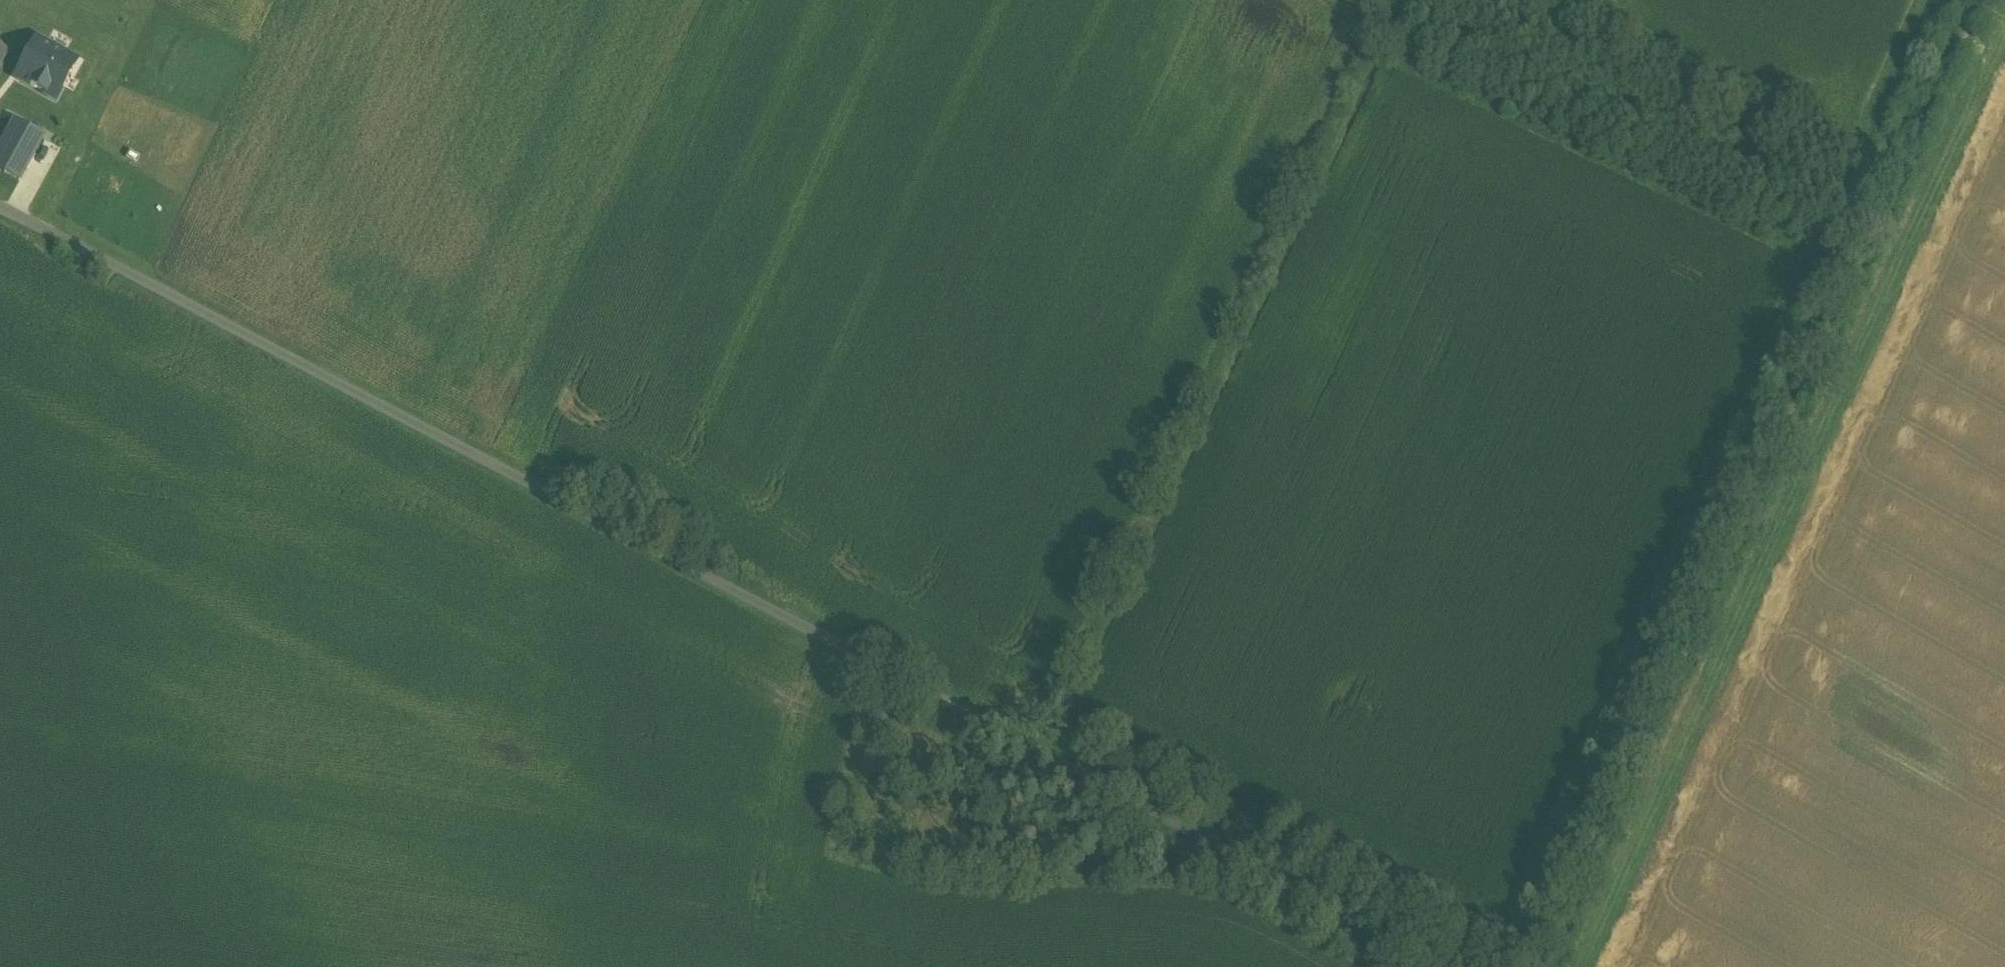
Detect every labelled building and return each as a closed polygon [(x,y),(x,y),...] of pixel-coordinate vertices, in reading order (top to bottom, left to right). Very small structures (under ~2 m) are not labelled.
[(28,66),(30,67),(22,80),(69,108),(94,65),(45,37),(28,66)] [(14,123),(0,148),(0,171),(19,181),(43,139),(14,123)]
